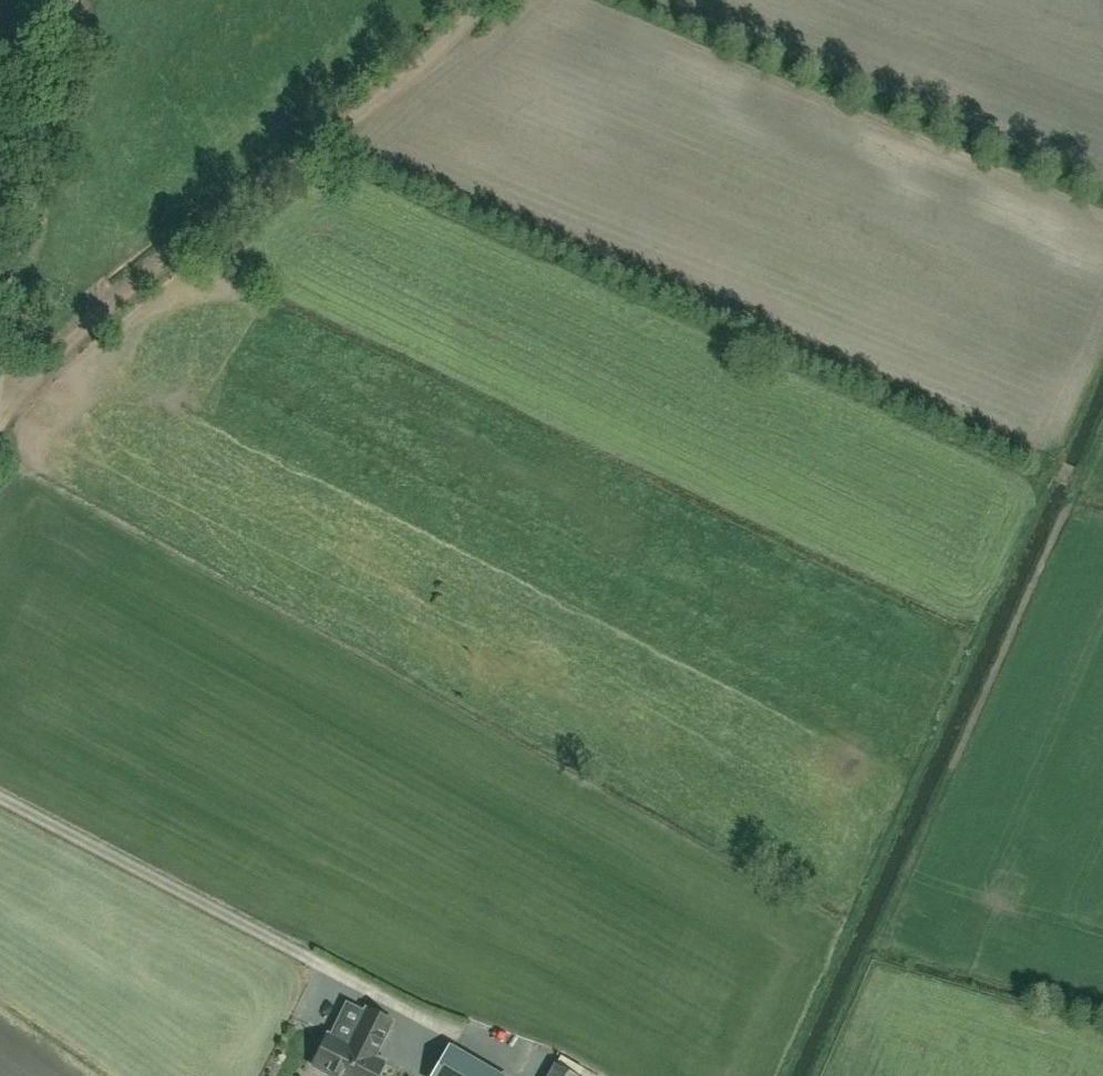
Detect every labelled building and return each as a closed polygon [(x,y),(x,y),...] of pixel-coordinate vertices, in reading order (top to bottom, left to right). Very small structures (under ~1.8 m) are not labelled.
[(378,1049),(391,1022),(365,1009),(348,1044),(328,1034),(313,1066),(333,1075),(376,1075),(383,1062),(374,1057),(378,1049)] [(450,1047),(433,1075),(499,1075),(450,1047)] [(549,1075),(570,1075),(554,1067),(549,1075)]
